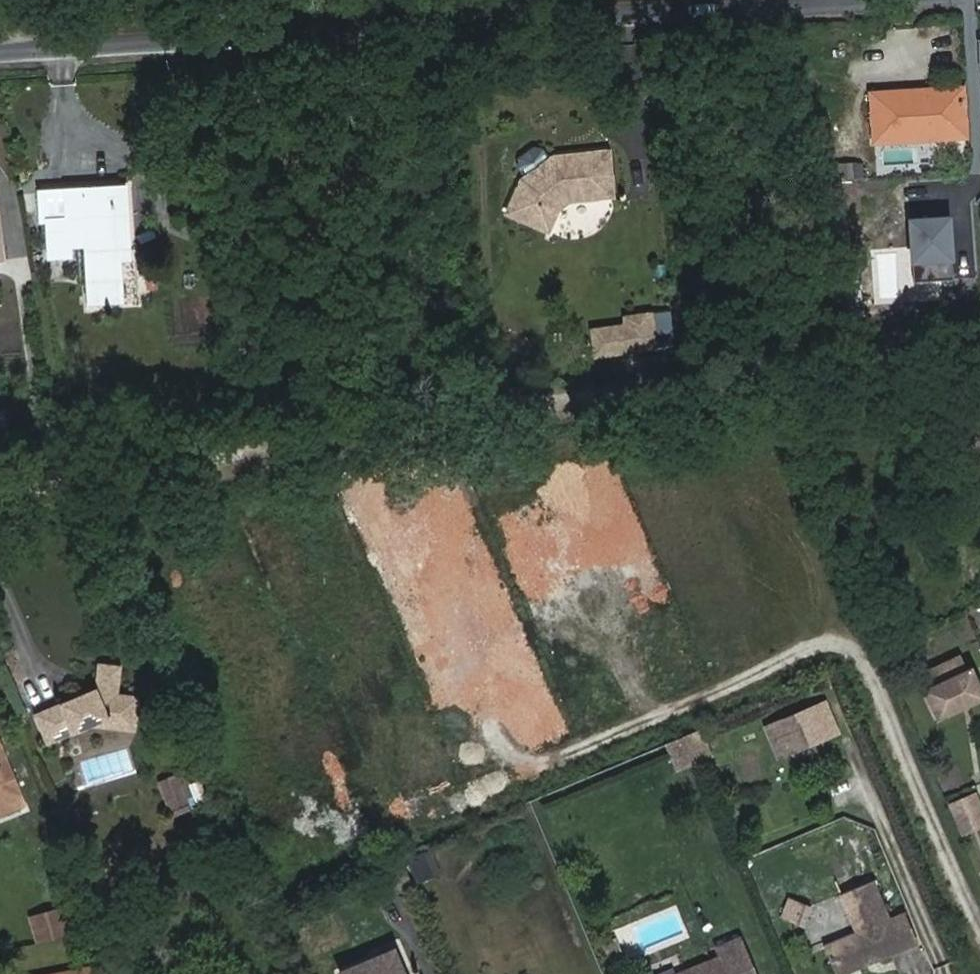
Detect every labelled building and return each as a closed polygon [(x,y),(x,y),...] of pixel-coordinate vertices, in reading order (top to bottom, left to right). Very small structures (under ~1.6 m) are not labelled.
[(873,101),(873,91),(850,92),(853,139),(943,134),(940,87),(906,89),(905,98),(873,101)] [(906,89),(873,91),(873,101),(905,98),(906,89)] [(568,200),(611,194),(606,150),(549,156),(518,178),(504,212),(547,231),(556,207),(568,200)] [(77,246),(78,265),(80,299),(107,298),(104,256),(117,255),(119,255),(117,243),(114,189),(29,195),(31,225),(39,224),(42,258),(62,257),(62,247),(77,246)] [(947,218),(903,222),(907,267),(951,263),(947,218)] [(854,274),(835,277),(843,319),(863,315),(854,274)] [(655,349),(651,311),(626,314),(627,327),(595,331),(598,356),(655,349)] [(974,670),(971,671),(965,657),(939,668),(945,683),(933,688),(929,690),(940,716),(979,699),(979,685),(974,670)] [(46,748),(89,730),(110,721),(137,724),(140,701),(119,699),(121,669),(98,667),(96,690),(34,716),(46,748)] [(945,683),(939,668),(927,673),(933,688),(945,683)] [(823,702),(809,708),(821,735),(835,729),(823,702)] [(809,708),(778,721),(789,749),(821,735),(809,708)] [(110,721),(89,730),(136,734),(137,724),(110,721)] [(778,721),(764,726),(775,754),(789,749),(778,721)] [(702,732),(683,740),(696,768),(713,760),(702,732)] [(683,740),(665,747),(677,775),(696,768),(683,740)] [(24,808),(13,782),(8,779),(1,776),(4,770),(6,765),(1,761),(0,761),(0,817),(24,808)] [(736,763),(718,766),(721,785),(739,782),(736,763)] [(13,782),(6,765),(4,770),(1,776),(8,779),(13,782)] [(181,777),(165,785),(177,810),(193,802),(181,777)] [(976,791),(953,801),(965,829),(979,822),(979,801),(976,791)] [(421,883),(444,871),(431,847),(408,858),(421,883)] [(918,945),(903,911),(888,916),(874,881),(838,895),(852,930),(826,941),(841,973),(847,973),(918,945)] [(809,907),(786,896),(777,915),(801,926),(809,907)] [(40,917),(48,940),(70,933),(62,911),(40,917)] [(40,917),(30,920),(37,943),(48,940),(40,917)] [(609,930),(598,934),(605,950),(616,946),(609,930)] [(671,973),(752,973),(736,937),(715,946),(719,955),(671,973)] [(335,971),(336,973),(402,973),(392,948),(335,971)]
